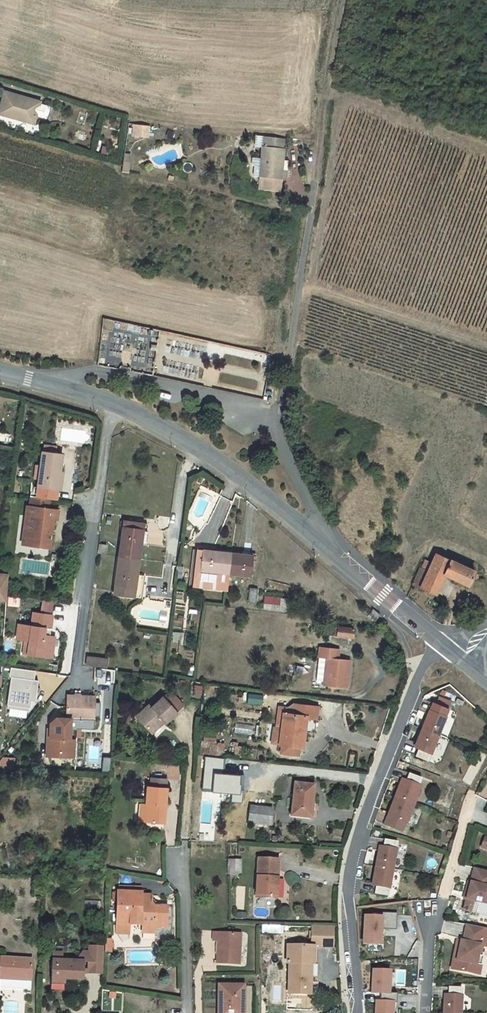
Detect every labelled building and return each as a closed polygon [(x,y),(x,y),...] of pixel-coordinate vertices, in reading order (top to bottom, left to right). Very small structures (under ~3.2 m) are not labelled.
[(33,123),(36,115),(46,119),(50,106),(39,103),(40,102),(4,92),(0,107),(0,114),(33,123)] [(132,124),(132,135),(149,137),(150,125),(132,124)] [(259,175),(259,176),(264,177),(270,177),(270,181),(279,182),(279,178),(281,178),(282,169),(285,138),(256,135),(255,145),(262,146),(261,159),(252,158),(252,165),(254,165),(253,174),(259,175)] [(270,177),(264,177),(263,188),(278,189),(279,182),(270,181),(270,177)] [(55,500),(56,490),(54,490),(56,473),(59,473),(61,454),(55,454),(47,452),(42,452),(41,452),(39,466),(38,479),(36,487),(33,487),(31,497),(49,499),(55,500)] [(62,474),(59,473),(56,473),(54,490),(56,490),(60,490),(62,474)] [(48,509),(49,499),(31,497),(31,496),(29,506),(48,509)] [(49,548),(51,533),(49,533),(51,519),(57,520),(58,510),(48,509),(29,506),(27,506),(26,516),(29,516),(26,545),(49,548)] [(147,524),(124,521),(114,594),(140,597),(141,588),(135,588),(137,574),(141,543),(142,531),(146,531),(147,524)] [(195,586),(227,590),(229,574),(250,576),(251,569),(254,569),(254,566),(252,566),(253,556),(217,552),(205,551),(205,548),(199,547),(195,586)] [(420,568),(413,584),(435,595),(445,574),(468,585),(475,571),(436,553),(432,563),(428,572),(421,569),(420,568)] [(425,560),(421,569),(428,572),(432,563),(425,560)] [(6,603),(8,575),(0,573),(0,602),(6,603)] [(250,588),(248,602),(255,603),(257,589),(250,588)] [(288,612),(290,599),(265,595),(263,609),(288,612)] [(369,614),(375,620),(380,615),(373,609),(369,614)] [(45,628),(51,629),(53,615),(34,613),(32,626),(19,624),(17,639),(25,641),(30,641),(28,654),(46,657),(48,647),(50,647),(51,636),(50,636),(44,635),(45,628)] [(328,626),(327,635),(337,636),(338,627),(328,626)] [(353,638),(354,629),(338,627),(337,636),(348,637),(351,638),(353,638)] [(55,637),(51,636),(50,647),(48,647),(46,657),(52,658),(55,637)] [(349,660),(338,659),(339,650),(320,648),(316,681),(324,682),(323,686),(346,688),(349,660)] [(108,659),(87,657),(86,665),(107,668),(108,659)] [(12,677),(35,680),(36,671),(12,668),(11,677),(12,677)] [(35,680),(12,677),(9,706),(31,709),(32,702),(36,702),(39,681),(35,680)] [(171,692),(164,699),(176,711),(183,705),(171,692)] [(95,702),(95,696),(79,696),(79,697),(76,697),(76,696),(67,695),(66,718),(71,719),(94,720),(95,716),(95,702)] [(164,722),(165,723),(177,713),(176,711),(164,699),(163,697),(151,708),(149,705),(136,716),(150,732),(162,721),(164,722)] [(283,713),(279,744),(279,746),(282,746),(299,748),(302,749),(304,732),(301,731),(303,718),(316,720),(317,707),(294,704),(289,708),(289,709),(288,713),(283,713)] [(429,710),(422,728),(438,735),(448,709),(436,704),(433,711),(429,710)] [(271,743),(279,744),(283,713),(288,713),(289,709),(279,708),(276,728),(273,728),(271,743)] [(66,718),(59,718),(59,724),(50,724),(50,728),(49,752),(69,753),(70,739),(70,727),(71,719),(66,718)] [(316,720),(303,718),(301,731),(304,732),(314,733),(316,720)] [(71,719),(70,727),(71,727),(71,730),(77,730),(77,729),(94,729),(94,720),(71,719)] [(164,722),(162,721),(150,732),(152,734),(164,722)] [(69,753),(49,752),(50,728),(46,728),(45,757),(75,759),(76,739),(70,739),(69,753)] [(438,735),(422,728),(417,741),(420,742),(418,748),(415,755),(427,761),(438,735)] [(203,737),(203,754),(225,754),(224,743),(216,743),(216,737),(203,737)] [(298,756),(299,748),(282,746),(281,753),(298,756)] [(106,757),(106,762),(102,762),(102,771),(110,772),(111,758),(106,757)] [(211,772),(203,771),(203,782),(211,782),(211,772)] [(400,783),(394,798),(413,805),(420,787),(418,786),(421,779),(408,774),(405,781),(404,785),(400,783)] [(151,786),(166,787),(166,779),(151,778),(151,786)] [(237,783),(229,782),(228,792),(235,793),(237,783)] [(295,783),(291,816),(310,818),(314,786),(295,783)] [(147,786),(146,804),(145,822),(164,823),(167,787),(166,787),(151,786),(147,786)] [(413,805),(394,798),(387,817),(391,819),(388,826),(401,831),(404,824),(405,824),(413,805)] [(272,809),(250,806),(248,823),(270,825),(272,809)] [(378,853),(375,866),(393,869),(398,842),(384,840),(382,848),(381,854),(378,853)] [(31,850),(26,855),(32,859),(36,855),(31,850)] [(240,875),(241,860),(225,859),(226,865),(230,865),(230,875),(240,875)] [(258,859),(256,897),(276,898),(276,897),(277,879),(278,860),(258,859)] [(393,869),(375,866),(373,879),(377,880),(376,886),(374,894),(387,897),(393,869)] [(474,868),(470,883),(468,882),(466,891),(468,892),(466,899),(464,910),(479,913),(482,903),(486,904),(486,871),(474,868)] [(117,886),(117,892),(133,893),(133,895),(140,895),(140,887),(117,886)] [(116,922),(130,923),(133,924),(138,925),(140,923),(142,926),(142,933),(155,934),(155,928),(164,928),(164,916),(166,916),(166,908),(166,906),(153,906),(151,903),(151,896),(140,895),(133,895),(133,893),(117,892),(116,922)] [(171,908),(166,908),(166,916),(164,916),(164,928),(155,928),(155,934),(155,939),(171,939),(171,908)] [(381,917),(365,916),(363,944),(380,945),(381,929),(396,930),(397,914),(382,913),(381,917)] [(130,923),(116,922),(116,933),(130,933),(130,923)] [(466,925),(463,942),(461,941),(459,949),(456,949),(453,960),(462,961),(460,971),(475,974),(477,964),(481,966),(483,957),(481,956),(483,946),(486,947),(486,929),(466,925)] [(289,963),(288,994),(310,994),(311,964),(313,964),(314,947),(332,947),(333,927),(312,926),(311,946),(307,946),(307,941),(301,941),(301,946),(287,946),(287,963),(289,963)] [(217,954),(216,963),(239,964),(241,934),(213,933),(213,940),(219,941),(218,955),(217,954)] [(106,939),(105,951),(111,951),(111,949),(114,947),(114,944),(111,942),(111,940),(106,939)] [(104,946),(91,946),(91,952),(90,960),(103,960),(104,946)] [(63,953),(52,952),(51,983),(64,983),(64,979),(64,976),(83,976),(84,973),(84,962),(62,961),(63,958),(63,953)] [(79,959),(63,958),(62,961),(84,962),(84,973),(102,974),(103,960),(90,960),(91,952),(83,952),(79,959)] [(0,970),(0,987),(31,990),(32,959),(1,957),(0,970)] [(462,961),(453,960),(452,969),(460,971),(462,961)] [(390,971),(373,970),(372,993),(383,994),(388,994),(390,971)] [(218,1012),(244,1012),(244,986),(219,985),(218,1012)] [(443,1012),(461,1012),(462,988),(448,987),(448,995),(448,1002),(444,1001),(443,1012)] [(388,994),(383,994),(382,1002),(393,1003),(396,1003),(397,994),(388,994)] [(376,1002),(376,1012),(392,1012),(393,1003),(382,1002),(376,1002)]
